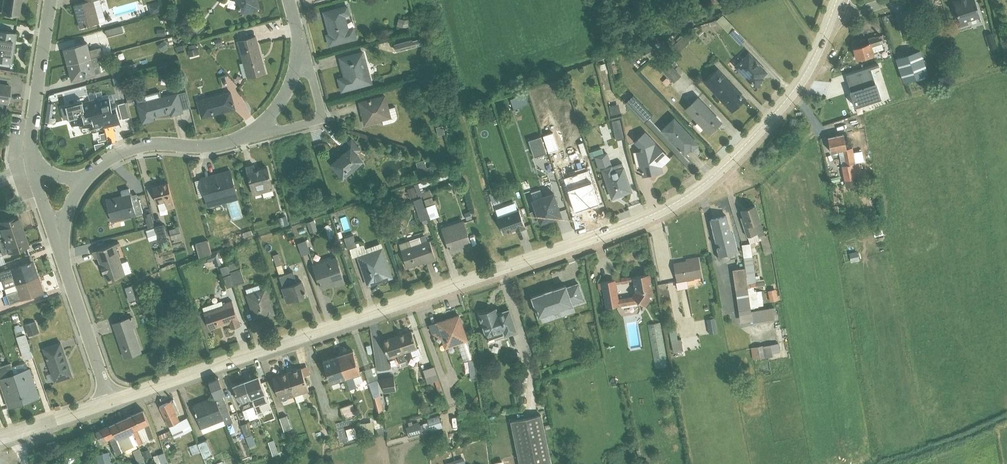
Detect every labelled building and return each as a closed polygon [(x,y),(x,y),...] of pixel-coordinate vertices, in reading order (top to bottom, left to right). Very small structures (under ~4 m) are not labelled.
[(1,13),(19,16),(21,0),(3,0),(1,13)] [(86,2),(74,5),(81,29),(106,21),(100,0),(85,0),(86,2)] [(239,14),(258,8),(256,0),(235,0),(239,14)] [(953,3),(955,8),(954,11),(956,19),(958,19),(959,22),(957,23),(958,28),(969,25),(968,21),(981,17),(975,0),(962,0),(953,3)] [(160,3),(149,6),(152,15),(162,12),(160,3)] [(140,6),(136,15),(143,18),(147,9),(140,6)] [(349,7),(325,14),(330,35),(327,36),(330,46),(357,38),(354,28),(350,29),(346,17),(351,16),(349,7)] [(725,16),(719,22),(740,45),(746,39),(725,16)] [(399,19),(397,27),(403,28),(414,26),(412,19),(405,21),(399,19)] [(197,21),(183,35),(189,42),(204,28),(197,21)] [(122,26),(106,30),(107,37),(124,32),(122,26)] [(11,63),(16,33),(0,31),(0,61),(11,63)] [(411,33),(393,38),(397,52),(424,45),(422,38),(413,41),(411,33)] [(678,42),(674,45),(680,52),(689,43),(682,35),(676,41),(678,42)] [(870,44),(854,48),(858,60),(884,49),(882,45),(883,44),(881,35),(879,35),(879,36),(875,38),(875,36),(868,38),(870,44)] [(256,37),(238,42),(243,63),(240,64),(244,78),(247,77),(248,79),(266,74),(256,37)] [(221,38),(215,40),(217,48),(223,46),(221,38)] [(165,41),(158,46),(162,52),(169,47),(165,41)] [(943,42),(936,45),(940,54),(947,51),(943,42)] [(68,65),(97,57),(103,56),(101,48),(90,51),(88,43),(64,50),(68,65)] [(190,51),(188,51),(189,57),(200,55),(198,49),(197,49),(196,45),(188,46),(190,51)] [(920,51),(896,59),(904,82),(915,79),(918,82),(926,79),(924,75),(928,74),(920,51)] [(345,78),(339,80),(342,92),(373,83),(365,53),(340,59),(345,78)] [(749,53),(735,66),(753,84),(755,86),(763,79),(761,77),(767,72),(749,53)] [(97,57),(68,65),(73,81),(101,73),(97,57)] [(120,76),(124,75),(138,71),(136,64),(111,70),(113,78),(120,76)] [(670,65),(663,71),(674,83),(681,76),(670,65)] [(423,66),(414,68),(415,74),(425,71),(423,66)] [(871,68),(846,76),(851,92),(850,92),(855,107),(882,98),(882,97),(877,83),(876,83),(871,68)] [(717,70),(704,82),(732,111),(745,100),(739,94),(738,95),(735,92),(737,90),(717,70)] [(124,75),(120,76),(124,88),(127,100),(130,99),(124,75)] [(120,76),(113,78),(116,89),(124,88),(120,76)] [(7,104),(10,86),(0,85),(0,103),(7,104)] [(109,98),(111,104),(115,103),(113,94),(109,95),(108,94),(103,95),(102,91),(89,94),(90,100),(103,97),(104,99),(109,98)] [(144,98),(137,100),(143,123),(154,120),(153,117),(171,112),(172,115),(183,112),(177,93),(162,97),(160,91),(143,95),(144,98)] [(230,92),(198,101),(202,118),(235,109),(230,92)] [(640,123),(649,115),(630,94),(621,101),(640,123)] [(387,97),(360,103),(365,125),(382,120),(384,125),(395,122),(398,119),(398,117),(395,108),(390,109),(387,97)] [(698,97),(685,109),(698,123),(695,125),(701,131),(704,128),(709,133),(717,126),(716,124),(719,120),(698,97)] [(59,101),(61,109),(68,108),(70,119),(67,119),(68,120),(80,117),(83,127),(80,128),(80,129),(93,125),(94,129),(102,127),(102,126),(107,125),(109,131),(110,131),(109,127),(120,124),(121,128),(122,127),(116,106),(112,107),(111,104),(109,98),(104,99),(68,107),(66,99),(59,101)] [(522,98),(511,103),(514,111),(525,106),(522,98)] [(125,103),(118,105),(122,120),(129,118),(125,103)] [(619,104),(609,107),(612,116),(621,113),(619,104)] [(674,118),(662,130),(685,154),(691,148),(692,150),(698,144),(695,141),(695,140),(674,118)] [(620,119),(612,121),(616,140),(624,139),(620,119)] [(442,126),(436,128),(439,137),(445,135),(442,126)] [(646,132),(634,142),(642,150),(637,152),(644,176),(662,172),(661,167),(670,159),(646,132)] [(844,135),(828,138),(831,153),(838,152),(846,188),(858,186),(856,179),(863,177),(860,163),(856,164),(853,148),(857,147),(856,143),(850,144),(851,148),(847,149),(844,135)] [(542,136),(529,141),(535,158),(547,154),(542,136)] [(345,153),(331,165),(344,179),(364,162),(358,154),(361,151),(352,140),(341,149),(345,153)] [(602,149),(590,153),(592,159),(595,158),(599,171),(603,170),(612,198),(631,191),(622,163),(612,166),(608,153),(604,154),(602,149)] [(418,169),(414,171),(417,180),(435,174),(432,167),(427,168),(424,160),(416,163),(418,169)] [(254,165),(247,167),(254,196),(273,190),(267,168),(256,171),(254,165)] [(201,180),(205,196),(208,208),(227,203),(228,207),(239,204),(231,171),(230,171),(230,173),(217,177),(217,175),(201,179),(201,180)] [(443,177),(419,185),(420,188),(452,178),(452,179),(462,176),(461,171),(451,173),(445,176),(445,175),(443,175),(443,177)] [(455,182),(449,183),(450,187),(462,184),(460,178),(454,180),(455,182)] [(205,196),(201,180),(195,182),(197,191),(199,198),(205,196)] [(168,183),(153,187),(157,204),(166,202),(168,210),(175,208),(168,183)] [(463,187),(454,190),(456,197),(466,193),(463,187)] [(415,188),(407,190),(410,199),(417,197),(415,188)] [(133,202),(131,196),(129,189),(121,191),(123,197),(107,201),(107,200),(106,200),(111,219),(136,213),(137,215),(143,214),(140,200),(139,200),(133,202)] [(427,207),(431,219),(431,220),(440,216),(437,209),(440,208),(437,200),(433,201),(430,191),(427,192),(426,189),(423,190),(423,192),(422,192),(427,207)] [(498,191),(489,195),(493,203),(501,200),(498,191)] [(540,191),(532,194),(534,199),(533,200),(541,223),(551,220),(550,219),(560,216),(561,217),(562,217),(554,193),(542,197),(540,191)] [(431,219),(427,207),(425,208),(422,199),(416,201),(419,210),(417,211),(421,222),(422,221),(424,225),(428,223),(427,220),(431,219)] [(746,269),(751,309),(758,308),(758,306),(763,306),(762,293),(761,293),(761,291),(755,292),(754,288),(765,286),(764,280),(760,280),(760,278),(756,278),(751,243),(761,241),(765,255),(772,253),(771,248),(771,247),(768,236),(766,236),(755,206),(747,208),(742,210),(744,218),(742,219),(750,243),(742,245),(746,269)] [(519,210),(498,218),(504,234),(516,230),(517,232),(526,229),(519,210)] [(136,213),(111,219),(112,223),(137,216),(137,215),(136,213)] [(148,217),(146,218),(148,228),(154,226),(151,213),(147,214),(148,217)] [(342,215),(336,216),(339,225),(344,224),(342,215)] [(23,232),(18,216),(0,222),(0,239),(23,232)] [(287,216),(279,218),(282,227),(289,225),(287,216)] [(726,216),(712,220),(722,254),(718,255),(719,260),(721,262),(723,262),(726,262),(728,261),(730,260),(731,258),(729,253),(738,250),(734,232),(730,233),(726,216)] [(315,221),(307,223),(311,234),(318,231),(315,221)] [(463,221),(443,228),(451,253),(459,250),(459,249),(463,247),(464,251),(472,248),(463,221)] [(155,227),(158,239),(159,243),(168,241),(164,225),(155,227)] [(158,239),(155,227),(146,230),(150,241),(158,239)] [(179,227),(170,230),(172,240),(174,240),(175,243),(183,241),(179,227)] [(247,229),(239,232),(241,239),(249,237),(247,229)] [(883,229),(873,231),(875,239),(885,237),(883,229)] [(0,239),(0,248),(2,255),(28,247),(23,232),(0,239)] [(372,278),(374,283),(391,277),(380,244),(365,249),(364,245),(360,246),(359,242),(356,243),(354,235),(344,238),(348,250),(350,249),(353,258),(359,256),(367,279),(372,278)] [(422,243),(420,238),(399,245),(407,268),(424,263),(425,264),(436,260),(430,241),(428,241),(422,243)] [(207,240),(196,243),(200,257),(212,254),(208,241),(207,240)] [(256,240),(235,247),(236,252),(257,244),(256,240)] [(306,241),(298,244),(302,256),(310,253),(306,241)] [(120,243),(93,252),(95,259),(99,258),(106,281),(126,275),(117,247),(121,245),(120,243)] [(858,251),(849,253),(851,263),(860,261),(858,251)] [(218,254),(207,257),(209,262),(214,260),(216,267),(222,265),(218,254)] [(279,254),(273,256),(279,275),(285,273),(279,254)] [(336,257),(313,265),(322,290),(336,285),(337,287),(345,284),(336,257)] [(674,263),(677,282),(687,280),(688,281),(695,280),(695,279),(703,277),(699,257),(686,259),(687,263),(675,266),(674,263)] [(38,277),(33,262),(31,262),(0,272),(0,277),(4,289),(38,277)] [(229,265),(235,285),(245,282),(241,269),(239,269),(237,262),(229,265)] [(235,285),(229,265),(220,268),(227,288),(235,285)] [(751,309),(746,269),(732,271),(739,312),(751,309)] [(294,272),(279,277),(288,303),(307,297),(302,282),(298,284),(294,272)] [(621,277),(621,278),(615,280),(602,283),(604,289),(607,308),(641,303),(646,307),(654,296),(649,274),(634,277),(634,276),(628,277),(621,277)] [(38,277),(4,289),(9,304),(44,292),(38,277)] [(683,301),(682,289),(672,290),(671,281),(656,283),(658,297),(675,295),(676,302),(683,301)] [(124,300),(132,297),(127,283),(120,286),(124,300)] [(545,293),(532,298),(539,318),(573,306),(573,305),(584,301),(579,284),(567,288),(566,286),(553,291),(553,290),(545,293)] [(260,286),(246,290),(248,294),(247,295),(255,319),(267,315),(268,317),(275,315),(266,288),(261,290),(260,286)] [(776,290),(768,291),(770,302),(778,301),(776,290)] [(222,301),(203,308),(210,330),(230,323),(232,329),(241,326),(232,301),(223,304),(222,301)] [(751,309),(739,312),(741,323),(753,321),(754,323),(777,320),(776,308),(751,312),(751,309)] [(491,317),(489,312),(480,315),(489,343),(491,344),(494,343),(496,341),(517,334),(510,311),(498,315),(491,317)] [(17,313),(12,315),(15,323),(20,321),(17,313)] [(459,316),(431,325),(439,351),(458,345),(464,363),(473,360),(468,345),(475,343),(473,338),(467,340),(459,316)] [(133,318),(113,324),(125,358),(141,353),(133,328),(136,327),(133,318)] [(715,319),(707,320),(710,335),(718,333),(715,319)] [(36,322),(25,326),(28,337),(40,333),(36,322)] [(660,324),(648,326),(655,370),(668,368),(660,324)] [(15,328),(14,329),(24,360),(33,357),(23,326),(20,327),(20,325),(15,327),(15,328)] [(675,327),(669,328),(675,358),(676,358),(676,359),(680,359),(680,357),(685,356),(681,340),(678,341),(675,327)] [(398,336),(406,360),(421,355),(419,348),(418,349),(412,332),(398,336)] [(406,360),(398,336),(383,341),(389,359),(398,356),(401,367),(408,364),(406,360)] [(61,343),(43,349),(51,374),(46,375),(49,383),(55,381),(55,382),(72,376),(61,343)] [(778,344),(751,349),(753,357),(754,357),(757,376),(770,374),(767,358),(773,357),(772,354),(780,353),(778,344)] [(339,356),(346,379),(351,392),(355,390),(355,389),(357,388),(356,385),(363,382),(353,351),(339,356)] [(346,379),(339,356),(323,362),(331,384),(346,379)] [(12,367),(24,403),(39,398),(29,369),(28,369),(26,362),(12,367)] [(12,367),(10,363),(0,367),(0,384),(9,408),(24,403),(12,367)] [(302,369),(305,378),(311,376),(308,367),(302,369)] [(434,367),(424,370),(428,384),(435,381),(439,394),(443,393),(434,367)] [(371,368),(365,370),(378,415),(383,413),(379,380),(375,381),(371,368)] [(305,378),(302,369),(287,374),(298,403),(305,400),(303,394),(309,392),(305,378)] [(287,374),(273,378),(281,401),(296,396),(287,374)] [(245,382),(257,414),(263,412),(261,406),(269,403),(259,377),(245,382)] [(394,377),(382,379),(384,393),(396,392),(394,377)] [(217,400),(226,425),(231,423),(234,430),(242,427),(241,426),(236,413),(231,416),(223,396),(225,395),(219,378),(209,382),(217,400)] [(257,414),(245,382),(233,386),(247,420),(257,416),(257,414)] [(174,400),(160,407),(175,438),(193,430),(188,418),(180,422),(177,415),(180,414),(174,400)] [(226,425),(217,400),(211,403),(209,400),(207,401),(207,403),(204,404),(203,402),(193,406),(204,434),(226,425)] [(353,404),(341,408),(345,420),(357,415),(353,404)] [(135,414),(146,441),(155,437),(144,411),(135,414)] [(127,418),(139,444),(146,441),(135,414),(127,418)] [(287,416),(280,418),(284,431),(292,429),(287,416)] [(423,425),(425,431),(425,432),(430,430),(431,432),(443,428),(439,416),(427,420),(428,423),(423,425)] [(511,423),(520,463),(552,463),(542,417),(511,423)] [(111,426),(123,451),(139,444),(127,418),(111,426)] [(241,426),(242,427),(250,450),(257,447),(248,423),(241,426)] [(373,423),(360,424),(361,436),(374,435),(373,423)] [(385,423),(374,426),(376,434),(386,431),(385,423)] [(425,431),(423,425),(420,426),(420,424),(406,428),(409,438),(423,434),(422,432),(425,431)] [(123,451),(111,426),(96,432),(101,443),(110,439),(117,454),(123,451)] [(354,427),(346,430),(349,440),(358,437),(354,427)] [(154,434),(158,443),(168,438),(164,429),(154,434)] [(198,443),(204,459),(213,456),(207,440),(198,443)] [(274,440),(268,442),(273,456),(279,454),(274,440)] [(198,443),(189,447),(192,455),(194,454),(199,463),(206,463),(204,459),(198,443)] [(133,451),(138,463),(145,463),(146,463),(139,448),(133,451)] [(149,449),(143,451),(145,459),(152,457),(149,449)] [(97,456),(99,463),(112,463),(109,453),(97,456)] [(153,457),(156,463),(160,463),(161,463),(162,463),(163,463),(168,463),(164,453),(153,457)]
